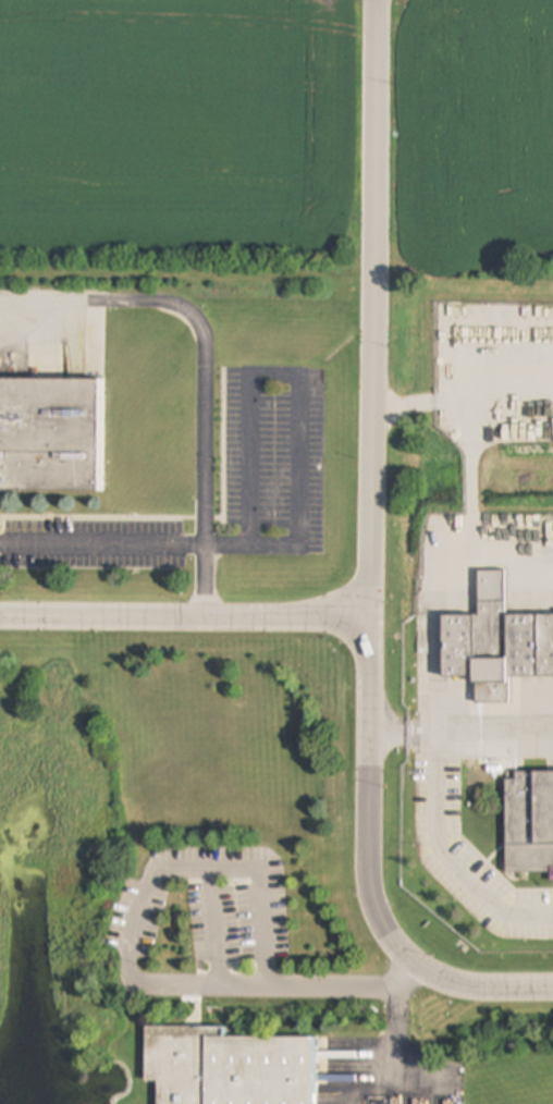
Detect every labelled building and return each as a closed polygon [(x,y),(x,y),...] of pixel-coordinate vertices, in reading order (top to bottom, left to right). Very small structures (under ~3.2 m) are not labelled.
[(0,379),(0,491),(102,491),(103,380),(0,379)] [(442,678),(474,678),(474,704),(511,703),(511,680),(552,680),(552,616),(505,616),(505,572),(478,572),(478,616),(441,617),(442,678)] [(505,773),(505,873),(551,873),(551,880),(552,880),(552,773),(505,773)] [(316,1036),(223,1036),(223,1027),(145,1027),(145,1081),(156,1081),(156,1103),(316,1103),(316,1036)]
